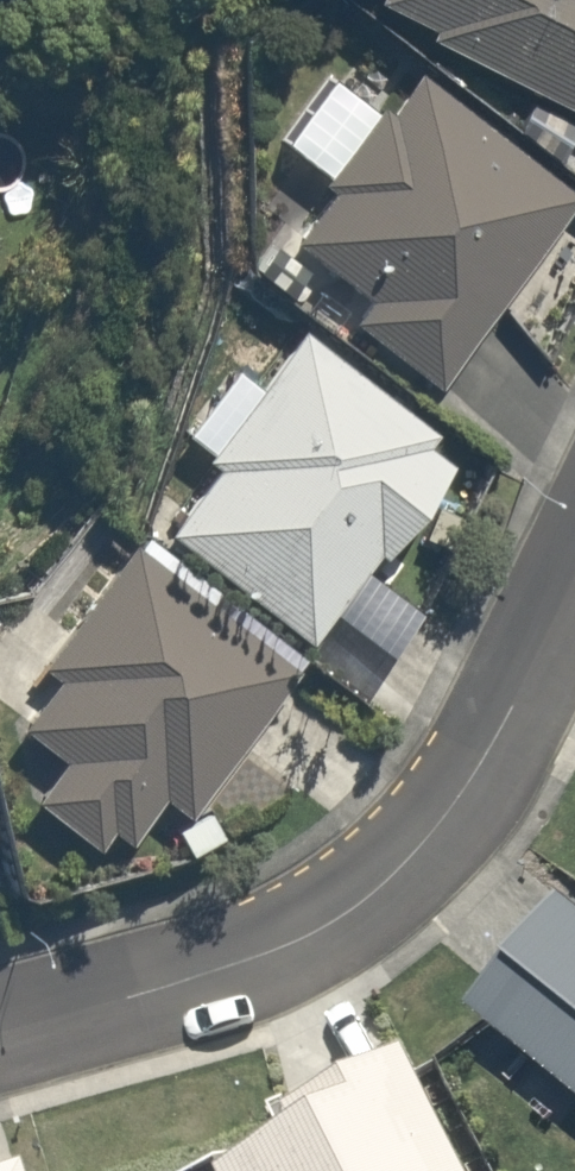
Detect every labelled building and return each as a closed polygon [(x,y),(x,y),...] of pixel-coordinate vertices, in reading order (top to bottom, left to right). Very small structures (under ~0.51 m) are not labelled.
[(431,22),(426,31),(574,107),(574,0),(386,0),(431,22)] [(351,314),(435,379),(574,201),(574,191),(421,71),(392,107),(382,100),(320,179),(330,186),(292,234),(367,293),(351,314)] [(531,97),(516,127),(557,160),(574,128),(574,120),(531,97)] [(452,462),(427,443),(437,430),(303,326),(202,455),(214,463),(165,526),(306,636),(378,545),(384,550),(452,462)] [(298,666),(133,537),(36,660),(55,673),(19,720),(61,753),(33,792),(94,842),(109,824),(126,836),(160,791),(189,811),(298,666)] [(489,1009),(574,1083),(574,906),(489,1009)] [(412,1056),(292,1118),(302,1138),(239,1170),(468,1170),(412,1056)]
